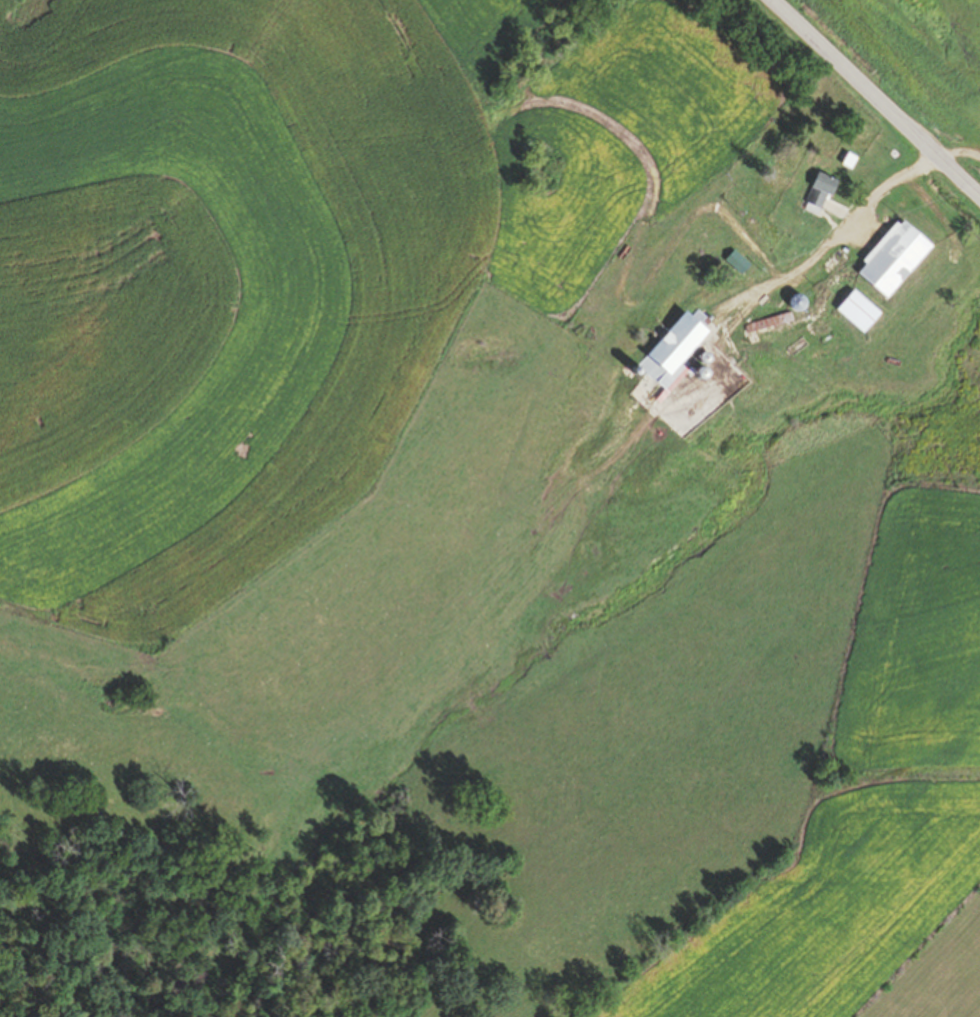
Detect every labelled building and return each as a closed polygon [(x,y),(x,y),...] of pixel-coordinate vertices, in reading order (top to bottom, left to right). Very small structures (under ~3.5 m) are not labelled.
[(850,153),(842,165),(853,170),(860,158),(850,153)] [(818,172),(805,201),(824,210),(830,195),(832,196),(839,182),(818,172)] [(906,222),(902,226),(898,223),(865,260),(869,264),(860,274),(889,299),(935,247),(906,222)] [(840,248),(823,267),(833,277),(851,258),(840,248)] [(737,249),(753,264),(743,275),(727,260),(737,249)] [(855,290),(882,313),(865,333),(838,309),(855,290)] [(808,309),(807,296),(794,296),(794,310),(808,309)] [(690,313),(642,366),(668,389),(659,400),(662,403),(688,373),(693,376),(698,369),(688,360),(714,332),(703,323),(707,318),(699,312),(695,317),(690,313)] [(792,313),(746,325),(748,336),(796,323),(792,313)]
